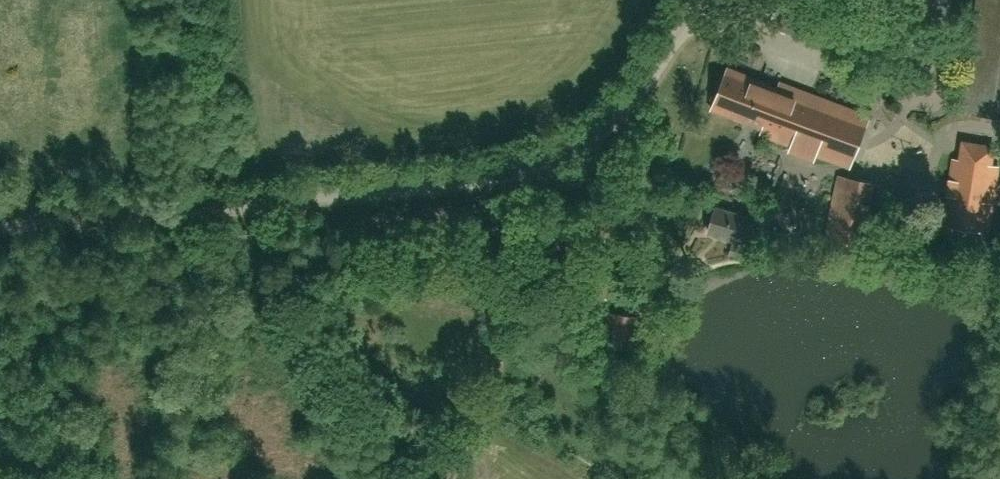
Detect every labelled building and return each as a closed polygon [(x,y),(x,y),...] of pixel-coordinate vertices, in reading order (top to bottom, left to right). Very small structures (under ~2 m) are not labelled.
[(727,69),(712,108),(763,128),(761,133),(792,145),(790,151),(814,159),(816,154),(850,166),(868,116),(779,83),(777,89),(727,69)] [(947,225),(991,233),(999,187),(999,161),(961,153),(947,225)] [(837,177),(822,239),(860,249),(875,187),(837,177)] [(703,196),(690,229),(751,253),(764,220),(703,196)] [(598,314),(596,356),(631,358),(634,316),(615,315),(598,314)]
